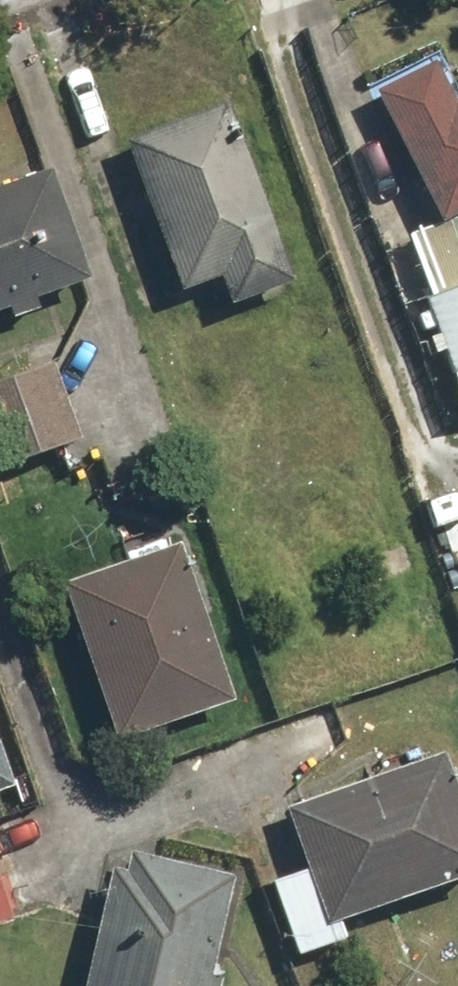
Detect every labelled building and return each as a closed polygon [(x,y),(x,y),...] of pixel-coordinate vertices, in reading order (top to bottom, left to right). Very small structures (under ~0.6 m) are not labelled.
[(370,100),(432,231),(457,218),(457,102),(450,105),(433,70),(370,100)] [(111,146),(170,307),(211,292),(221,317),(287,293),(218,107),(111,146)] [(375,255),(424,392),(457,380),(457,291),(438,298),(392,171),(350,186),(375,255)] [(0,193),(0,320),(80,292),(40,179),(0,193)] [(0,389),(0,475),(73,447),(44,372),(0,389)] [(167,554),(55,595),(104,750),(223,706),(167,554)] [(278,816),(298,876),(260,888),(286,967),(338,950),(332,929),(457,887),(457,835),(435,764),(278,816)] [(226,960),(209,956),(228,882),(110,853),(77,985),(220,985),(226,960)]
